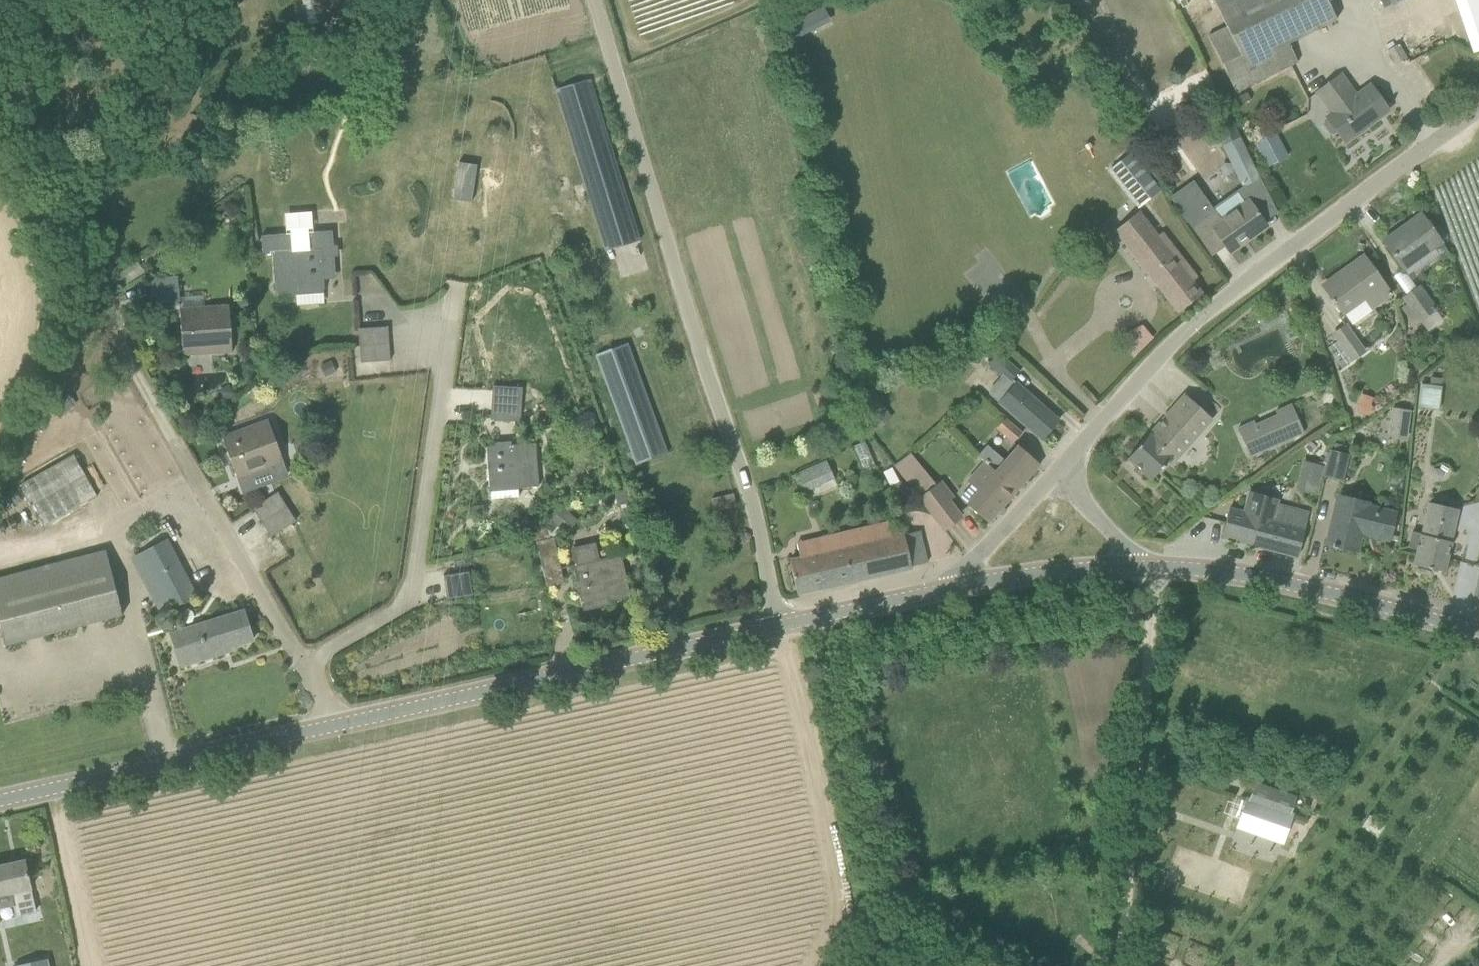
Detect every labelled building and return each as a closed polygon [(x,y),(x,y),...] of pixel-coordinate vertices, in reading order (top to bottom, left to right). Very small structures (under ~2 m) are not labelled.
[(320,22),(347,15),(344,0),(315,0),(320,22)] [(1337,20),(1327,0),(1236,0),(1218,9),(1227,27),(1209,36),(1236,92),(1298,62),(1289,43),(1337,20)] [(1475,52),(1478,50),(1478,0),(1457,0),(1475,52)] [(807,20),(791,28),(797,40),(813,32),(807,20)] [(1397,64),(1407,58),(1399,44),(1389,50),(1397,64)] [(1371,86),(1357,96),(1342,75),(1314,95),(1329,116),(1327,118),(1345,142),(1389,110),(1371,86)] [(590,79),(556,89),(606,251),(640,240),(590,79)] [(1253,137),(1268,166),(1289,156),(1273,126),(1253,137)] [(1261,178),(1240,136),(1222,145),(1242,188),(1261,178)] [(1132,155),(1114,170),(1142,206),(1161,190),(1132,155)] [(471,202),(476,172),(459,169),(454,199),(471,202)] [(1224,243),(1230,252),(1267,226),(1249,201),(1247,203),(1238,191),(1212,209),(1200,194),(1197,196),(1194,191),(1176,204),(1211,252),(1224,243)] [(1115,231),(1179,313),(1203,294),(1193,281),(1198,277),(1163,233),(1158,236),(1139,211),(1115,231)] [(1441,242),(1421,214),(1384,241),(1404,269),(1441,242)] [(274,252),(276,294),(297,293),(297,290),(324,288),(324,289),(325,289),(324,273),(336,272),(334,230),(311,231),(310,227),(291,228),(291,233),(263,234),(264,253),(274,252)] [(1392,294),(1364,256),(1342,271),(1344,274),(1325,288),(1343,314),(1365,298),(1372,308),(1392,294)] [(178,274),(148,276),(149,290),(178,288),(178,274)] [(1421,320),(1438,309),(1440,308),(1422,283),(1404,296),(1421,320)] [(230,307),(180,311),(183,351),(211,348),(212,352),(233,350),(230,307)] [(1365,352),(1346,325),(1334,334),(1352,360),(1365,352)] [(359,329),(360,344),(389,341),(388,327),(359,329)] [(390,356),(389,341),(360,344),(361,358),(390,356)] [(668,453),(627,343),(596,354),(636,465),(668,453)] [(1042,440),(1059,420),(1013,380),(1020,372),(998,353),(988,364),(1002,376),(990,389),(990,394),(1042,440)] [(1443,385),(1421,383),(1419,407),(1440,409),(1443,385)] [(228,385),(217,393),(225,403),(235,396),(228,385)] [(493,386),(492,403),(521,405),(522,388),(493,386)] [(1368,413),(1372,396),(1361,394),(1357,410),(1368,413)] [(1173,457),(1175,460),(1212,419),(1185,395),(1128,458),(1152,479),(1173,457)] [(492,403),(491,420),(520,422),(521,405),(492,403)] [(1292,406),(1239,429),(1251,456),(1303,433),(1292,406)] [(1393,408),(1391,418),(1412,421),(1413,411),(1393,408)] [(1023,432),(1006,417),(997,428),(1014,442),(1023,432)] [(269,421),(223,438),(237,477),(263,467),(264,469),(284,462),(269,421)] [(536,443),(487,447),(490,487),(491,487),(492,499),(519,497),(518,488),(539,486),(536,443)] [(979,490),(967,504),(989,523),(1040,465),(1018,446),(1005,461),(987,445),(978,456),(985,462),(968,481),(979,490)] [(1324,475),(1342,479),(1348,454),(1330,449),(1324,475)] [(919,496),(936,481),(911,451),(893,465),(919,496)] [(43,526),(98,495),(74,452),(19,483),(43,526)] [(797,471),(806,491),(836,477),(827,458),(797,471)] [(1324,465),(1304,460),(1296,489),(1315,495),(1324,465)] [(962,517),(949,500),(953,497),(941,483),(920,499),(945,531),(962,517)] [(1238,511),(1230,509),(1223,537),(1298,557),(1309,514),(1268,503),(1270,497),(1243,491),(1238,511)] [(262,523),(287,507),(278,493),(253,508),(262,523)] [(715,511),(737,506),(734,494),(712,499),(715,511)] [(1371,536),(1389,540),(1395,512),(1368,506),(1369,504),(1337,496),(1326,544),(1333,546),(1333,547),(1337,548),(1337,547),(1358,551),(1364,527),(1373,529),(1371,536)] [(1419,550),(1415,565),(1443,572),(1458,509),(1430,503),(1422,535),(1412,533),(1409,547),(1419,550)] [(563,505),(552,515),(565,530),(576,520),(563,505)] [(287,507),(262,523),(271,537),(296,521),(287,507)] [(798,594),(912,567),(904,534),(893,537),(889,523),(826,538),(829,552),(790,561),(798,594)] [(915,564),(929,560),(921,532),(907,536),(915,564)] [(170,610),(197,596),(167,539),(140,553),(170,610)] [(556,541),(537,544),(546,586),(565,582),(556,541)] [(573,566),(582,605),(609,599),(610,602),(631,597),(621,555),(600,560),(596,542),(570,547),(575,565),(573,566)] [(118,596),(110,567),(53,582),(50,571),(30,576),(33,587),(0,596),(0,624),(5,645),(123,615),(118,596)] [(473,594),(469,572),(444,576),(447,599),(466,596),(466,595),(473,594)] [(172,634),(182,666),(222,653),(221,650),(253,640),(244,611),(172,634)] [(1250,801),(1247,800),(1238,826),(1283,842),(1292,816),(1289,815),(1295,798),(1256,785),(1250,801)] [(12,893),(17,916),(36,912),(31,889),(31,888),(25,861),(0,866),(0,895),(12,893)]
